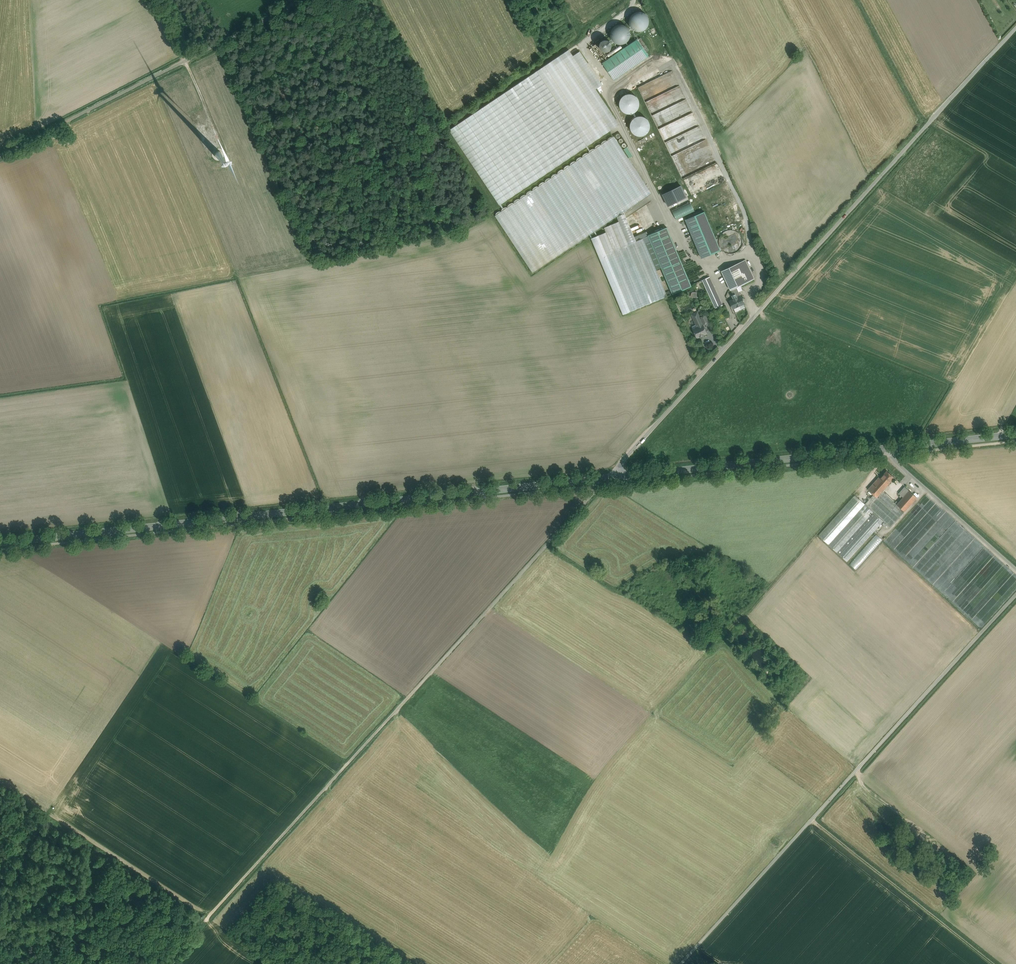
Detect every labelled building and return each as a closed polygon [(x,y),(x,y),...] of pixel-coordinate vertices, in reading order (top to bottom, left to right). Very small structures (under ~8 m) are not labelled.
[(641,12),(638,12),(636,13),(633,14),(631,17),(630,20),(630,22),(630,25),(632,28),(634,29),(637,31),(641,31),(643,30),(646,28),(648,24),(648,20),(647,16),(644,14),(641,12)] [(612,40),(615,42),(617,43),(622,44),(625,43),(629,39),(630,36),(630,33),(629,31),(628,28),(625,26),(620,25),(617,25),(613,28),(612,30),(611,33),(611,37),(612,40)] [(601,50),(603,52),(605,52),(607,52),(610,51),(611,49),(612,47),(612,45),(611,43),(610,41),(608,40),(606,39),(604,39),(602,40),(600,42),(599,44),(599,46),(600,49),(601,50)] [(602,63),(614,80),(649,56),(637,39),(602,63)] [(573,56),(569,50),(449,130),(475,169),(500,205),(619,125),(596,89),(602,85),(580,51),(573,56)] [(669,73),(638,86),(644,101),(678,87),(675,78),(672,80),(669,73)] [(626,113),(628,114),(631,114),(634,112),(636,111),(638,108),(639,105),(639,102),(638,100),(636,97),(633,95),(630,95),(626,95),(623,96),(621,99),(620,102),(620,105),(620,107),(621,110),(623,112),(626,113)] [(630,127),(631,130),(633,133),(636,135),(639,136),(642,136),(645,135),(647,133),(649,130),(650,127),(650,124),(649,122),(647,119),(645,117),(643,116),(640,116),(636,117),(634,118),(632,121),(630,124),(630,127)] [(495,216),(533,272),(651,193),(614,137),(495,216)] [(629,158),(633,155),(627,146),(624,149),(629,158)] [(681,184),(663,193),(676,220),(694,211),(681,184)] [(720,249),(704,212),(685,220),(701,257),(720,249)] [(591,238),(623,315),(667,296),(643,238),(636,241),(624,214),(617,217),(619,221),(604,228),(606,232),(591,238)] [(691,286),(667,227),(648,236),(673,294),(691,286)] [(738,251),(740,249),(742,245),(743,242),(742,238),(741,235),(738,233),(735,231),(732,230),(729,230),(726,231),(723,233),(721,235),(719,238),(719,241),(719,244),(720,247),(722,250),(725,252),(728,253),(732,254),(735,253),(738,251)] [(745,260),(722,271),(730,290),(731,290),(736,287),(754,279),(745,260)] [(709,277),(702,280),(715,309),(723,305),(709,277)] [(736,287),(731,290),(735,299),(740,296),(736,287)] [(730,301),(733,308),(744,303),(741,296),(740,296),(735,299),(730,301)] [(699,318),(700,317),(697,312),(691,315),(697,327),(702,324),(699,318)] [(709,322),(706,314),(700,317),(699,318),(702,324),(703,324),(709,322)] [(692,329),(697,338),(707,334),(703,324),(702,324),(697,327),(692,329)] [(885,466),(820,536),(854,566),(907,510),(898,502),(886,490),(898,477),(885,466)] [(920,496),(911,488),(898,502),(907,510),(920,496)]
